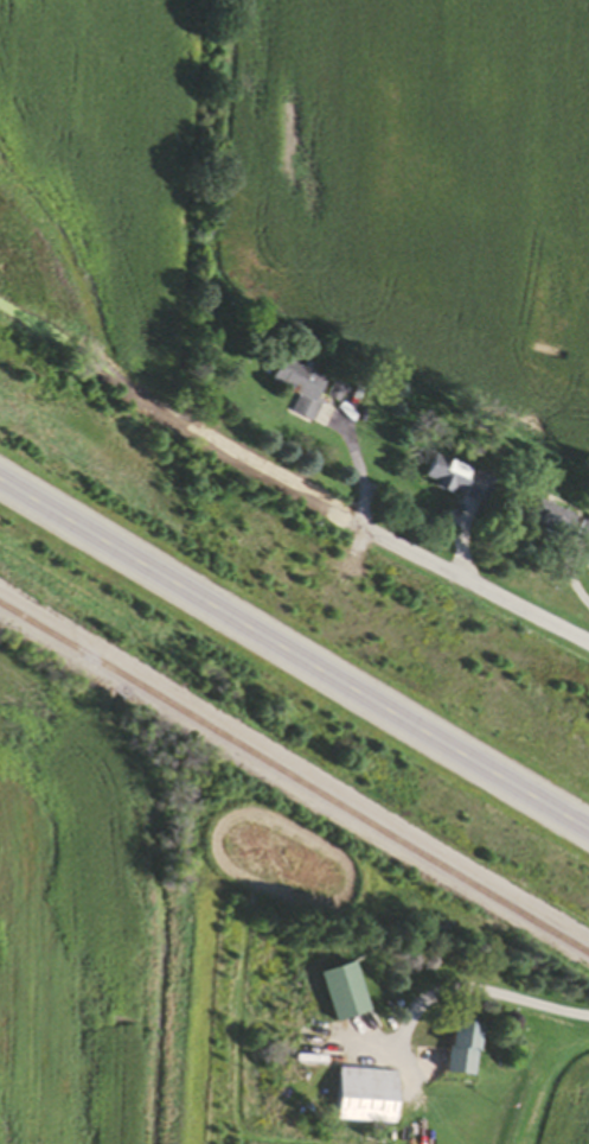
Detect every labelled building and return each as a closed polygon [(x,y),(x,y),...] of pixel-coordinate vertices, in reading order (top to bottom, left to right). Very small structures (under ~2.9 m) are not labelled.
[(292,414),(314,423),(333,381),(285,360),(275,384),(301,396),(292,414)] [(489,507),(499,480),(436,458),(426,485),(489,507)] [(578,520),(542,502),(531,524),(567,542),(578,520)] [(585,524),(576,543),(588,550),(588,525),(585,524)] [(336,1025),(372,1015),(358,965),(323,975),(336,1025)] [(476,1079),(486,1028),(458,1022),(448,1074),(476,1079)] [(400,1073),(341,1071),(338,1125),(398,1127),(400,1073)]
